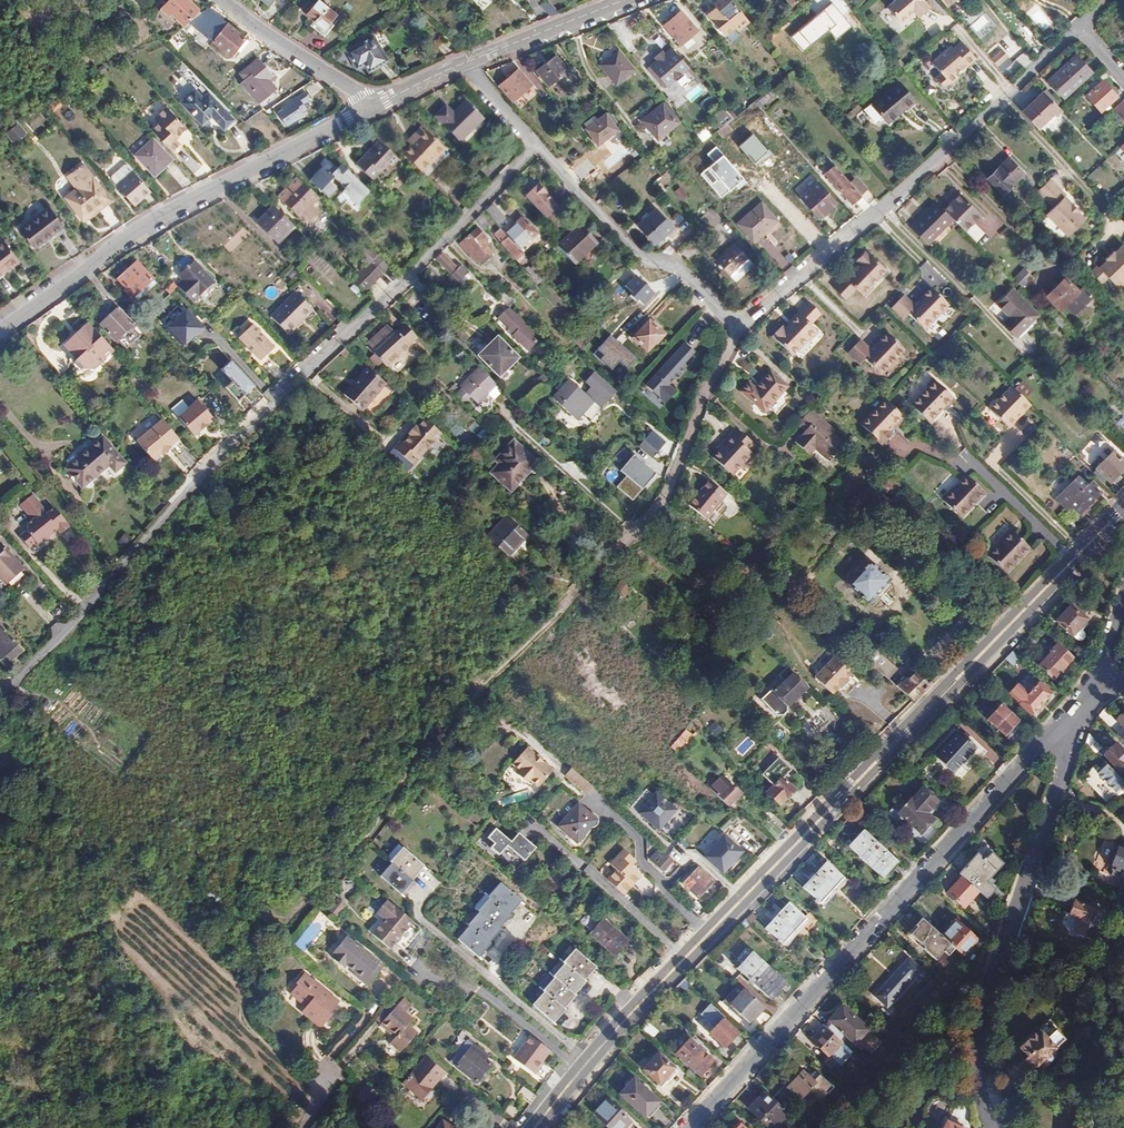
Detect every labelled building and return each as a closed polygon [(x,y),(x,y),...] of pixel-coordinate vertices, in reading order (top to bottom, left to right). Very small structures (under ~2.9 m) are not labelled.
[(203,12),(191,0),(180,0),(171,9),(189,26),(203,12)] [(540,5),(549,16),(559,12),(547,0),(545,0),(540,5)] [(734,0),(717,0),(714,2),(718,6),(709,13),(727,34),(737,26),(741,29),(752,21),(734,0)] [(752,8),(761,1),(760,0),(745,0),(752,8)] [(888,4),(901,20),(914,8),(919,14),(930,5),(926,0),(892,0),(888,4)] [(318,1),(306,15),(314,22),(311,26),(324,37),(333,26),(328,22),(335,14),(318,1)] [(782,44),(794,60),(843,20),(830,4),(782,44)] [(685,10),(669,23),(677,33),(684,42),(700,29),(685,10)] [(237,59),(250,42),(213,13),(194,26),(237,59)] [(982,13),(968,28),(980,39),(995,25),(982,13)] [(1036,30),(1027,21),(1019,28),(1028,38),(1036,30)] [(673,36),(677,33),(669,23),(665,26),(673,36)] [(372,36),(349,49),(353,57),(351,59),(356,67),(364,63),(368,71),(386,60),(372,36)] [(963,40),(953,48),(951,46),(933,61),(942,72),(936,77),(941,83),(951,84),(960,77),(956,72),(966,64),(968,66),(978,58),(963,40)] [(690,69),(673,49),(665,55),(663,53),(656,59),(658,62),(650,68),(667,88),(690,69)] [(993,58),(998,65),(1009,56),(1003,49),(993,58)] [(538,68),(551,85),(569,70),(556,53),(538,68)] [(601,67),(617,86),(634,72),(619,54),(601,67)] [(1070,93),(1096,71),(1081,54),(1055,76),(1070,93)] [(251,86),(263,97),(261,99),(270,108),(286,93),(279,85),(285,80),(269,62),(251,76),(256,81),(251,86)] [(73,86),(79,93),(106,74),(101,69),(94,72),(75,85),(73,86)] [(538,87),(525,70),(503,88),(517,105),(538,87)] [(1108,78),(1107,79),(1103,74),(1091,84),(1095,89),(1092,93),(1106,108),(1122,93),(1108,78)] [(913,97),(898,78),(870,99),(884,117),(902,103),(904,105),(913,97)] [(587,86),(593,94),(600,89),(593,80),(587,86)] [(765,93),(763,95),(768,102),(778,94),(776,91),(772,87),(765,93)] [(1064,108),(1047,89),(1025,109),(1042,128),(1064,108)] [(208,100),(200,92),(188,104),(209,126),(217,117),(230,130),(240,121),(214,95),(208,100)] [(319,101),(314,93),(289,109),(291,111),(286,114),(295,127),(312,117),(310,114),(315,111),(312,105),(319,101)] [(708,96),(699,102),(706,111),(714,105),(708,96)] [(449,101),(440,111),(463,135),(485,114),(469,97),(457,109),(449,101)] [(646,121),(661,140),(682,124),(666,105),(646,121)] [(183,135),(186,138),(193,131),(173,110),(162,120),(167,126),(159,133),(179,154),(186,147),(184,144),(179,139),(183,135)] [(736,117),(731,112),(719,121),(724,127),(730,123),(736,117)] [(602,121),(592,129),(591,130),(603,145),(622,131),(610,115),(602,121)] [(599,117),(588,125),(592,129),(602,121),(599,117)] [(404,145),(423,165),(446,143),(423,119),(416,126),(419,130),(412,137),(404,145)] [(22,145),(32,138),(22,125),(12,133),(22,145)] [(416,126),(408,133),(412,137),(419,130),(416,126)] [(714,148),(724,138),(717,131),(713,135),(707,141),(714,148)] [(184,144),(188,140),(186,138),(183,135),(179,139),(184,144)] [(161,177),(179,162),(161,141),(143,156),(161,177)] [(372,150),(389,166),(396,172),(404,164),(380,142),(372,150)] [(450,148),(446,143),(423,165),(427,170),(450,148)] [(357,165),(373,181),(389,166),(372,150),(357,165)] [(339,192),(347,200),(363,184),(339,161),(334,165),(326,157),(310,174),(328,193),(337,184),(331,178),(336,172),(347,183),(339,192)] [(1022,174),(1008,159),(987,180),(1001,195),(1022,174)] [(854,202),(858,198),(864,194),(852,180),(838,164),(828,173),(854,202)] [(118,183),(124,190),(140,176),(134,169),(118,183)] [(852,180),(864,194),(871,188),(860,174),(852,180)] [(140,209),(157,194),(140,176),(124,190),(123,190),(140,209)] [(317,193),(300,176),(282,193),(301,210),(317,193)] [(1049,179),(1038,190),(1053,204),(1046,212),(1067,233),(1085,217),(1079,210),(1080,208),(1073,200),(1071,202),(1065,196),(1067,193),(1051,177),(1049,179)] [(96,179),(69,199),(87,222),(115,202),(96,179)] [(804,195),(822,216),(838,202),(820,181),(804,195)] [(542,185),(530,196),(551,219),(562,210),(550,197),(552,196),(542,185)] [(957,191),(970,204),(972,202),(959,190),(957,191)] [(955,199),(952,202),(946,208),(956,218),(970,204),(957,191),(952,196),(955,199)] [(864,194),(858,198),(868,210),(873,205),(864,194)] [(783,218),(766,201),(750,217),(765,235),(783,218)] [(933,206),(950,223),(956,218),(946,208),(938,201),(933,206)] [(292,221),(272,202),(256,220),(277,238),(292,221)] [(928,211),(945,228),(950,223),(933,206),(928,211)] [(70,227),(56,208),(26,231),(40,249),(70,227)] [(708,218),(718,230),(730,219),(721,208),(708,218)] [(507,218),(498,209),(493,213),(501,223),(507,218)] [(643,225),(659,243),(676,227),(660,210),(643,225)] [(945,228),(928,211),(912,226),(929,244),(945,228)] [(482,221),(492,231),(497,226),(488,216),(482,221)] [(525,250),(542,234),(527,217),(510,232),(525,250)] [(743,224),(759,241),(765,235),(750,217),(743,224)] [(498,232),(521,259),(528,253),(525,250),(510,232),(504,226),(498,232)] [(489,247),(494,243),(482,228),(463,244),(480,263),(482,261),(487,266),(494,260),(488,253),(486,250),(489,247)] [(601,246),(584,228),(562,248),(579,267),(601,246)] [(891,237),(883,230),(876,236),(884,244),(891,237)] [(7,272),(5,269),(21,258),(7,239),(0,244),(0,277),(7,272)] [(390,264),(377,252),(375,253),(364,242),(357,250),(368,261),(352,278),(365,290),(390,264)] [(1123,274),(1123,245),(1117,252),(1115,250),(1107,257),(1109,260),(1103,265),(1100,262),(1092,269),(1103,279),(1110,272),(1117,280),(1123,274)] [(859,261),(846,275),(844,273),(833,285),(845,296),(856,284),(863,292),(873,282),(871,281),(885,266),(865,247),(855,257),(859,261)] [(755,263),(741,248),(721,265),(729,273),(725,277),(731,284),(755,263)] [(119,278),(134,295),(154,278),(138,261),(119,278)] [(186,274),(191,280),(184,287),(198,302),(219,282),(200,261),(186,274)] [(453,262),(447,268),(470,291),(479,282),(472,275),(469,278),(453,262)] [(545,272),(536,262),(531,266),(529,263),(526,266),(538,278),(545,272)] [(1014,275),(1023,284),(1033,274),(1024,265),(1014,275)] [(1067,299),(1076,308),(1094,290),(1084,280),(1078,286),(1066,274),(1049,292),(1062,305),(1067,299)] [(649,306),(659,295),(639,276),(630,287),(637,293),(634,296),(641,302),(642,300),(649,306)] [(914,311),(928,325),(952,301),(935,285),(918,302),(908,292),(896,304),(908,316),(914,311)] [(1006,322),(1018,335),(1040,315),(1014,289),(999,303),(1012,316),(1006,322)] [(305,301),(280,324),(298,342),(309,331),(306,328),(319,316),(305,301)] [(135,319),(120,303),(100,320),(115,337),(135,319)] [(804,318),(791,332),(786,328),(777,338),(797,358),(811,343),(813,345),(823,335),(814,328),(826,316),(813,304),(802,316),(804,318)] [(186,344),(207,324),(190,306),(168,326),(186,344)] [(503,321),(518,337),(515,340),(530,354),(538,347),(533,342),(535,341),(525,330),(528,328),(513,312),(503,321)] [(1056,317),(1066,327),(1071,322),(1061,312),(1056,317)] [(319,316),(306,328),(309,331),(322,319),(319,316)] [(1066,327),(1056,317),(1051,323),(1065,336),(1069,331),(1066,327)] [(81,366),(93,366),(115,348),(88,318),(79,326),(81,329),(75,335),(72,332),(64,339),(75,351),(73,353),(75,356),(74,358),(81,366)] [(653,318),(636,336),(651,350),(668,333),(653,318)] [(243,331),(245,333),(238,338),(260,363),(274,349),(251,324),(243,331)] [(115,341),(123,350),(139,337),(131,327),(115,341)] [(377,357),(389,372),(422,343),(409,328),(399,337),(392,329),(371,347),(379,356),(377,357)] [(892,330),(874,349),(863,338),(851,351),(863,363),(868,358),(884,372),(909,347),(892,330)] [(501,342),(482,360),(503,381),(521,364),(501,342)] [(688,366),(699,354),(689,346),(650,388),(669,406),(680,394),(673,387),(691,368),(688,366)] [(242,406),(258,390),(233,365),(224,374),(236,385),(228,392),(242,406)] [(392,388),(375,372),(349,398),(367,414),(392,388)] [(753,384),(745,393),(768,413),(792,387),(775,372),(759,390),(753,384)] [(496,413),(499,405),(508,396),(485,373),(466,393),(483,410),(484,409),(493,416),(496,413)] [(597,407),(605,413),(620,395),(599,377),(591,386),(595,390),(588,398),(572,384),(556,403),(582,425),(597,407)] [(914,404),(932,420),(949,403),(952,400),(956,395),(939,379),(914,404)] [(990,407),(1010,426),(1032,404),(1013,385),(990,407)] [(952,400),(949,403),(965,419),(977,407),(967,397),(958,406),(952,400)] [(894,433),(898,437),(912,422),(888,399),(864,424),(884,444),(894,433)] [(1095,412),(1085,402),(1080,407),(1090,417),(1095,412)] [(218,420),(203,403),(183,419),(199,437),(218,420)] [(1079,414),(1072,407),(1067,411),(1074,418),(1079,414)] [(809,441),(804,436),(799,442),(812,454),(818,448),(831,459),(837,452),(841,455),(849,445),(838,435),(841,432),(816,410),(802,426),(809,432),(814,436),(809,441)] [(169,422),(167,420),(143,443),(159,461),(167,454),(169,456),(177,448),(176,446),(184,439),(169,422)] [(448,438),(432,423),(424,432),(422,429),(415,437),(417,439),(409,447),(407,444),(400,451),(418,469),(448,438)] [(728,449),(724,453),(717,461),(734,475),(742,466),(745,469),(758,455),(754,452),(759,447),(739,429),(724,446),(728,449)] [(637,446),(650,458),(665,443),(652,430),(637,446)] [(814,436),(809,432),(804,436),(809,441),(814,436)] [(71,471),(87,490),(113,467),(120,475),(131,465),(107,439),(71,471)] [(541,465),(519,444),(517,446),(540,467),(541,465)] [(511,453),(533,474),(540,467),(517,446),(511,453)] [(496,475),(515,493),(533,474),(511,453),(501,463),(505,467),(496,475)] [(655,474),(632,455),(618,472),(625,478),(617,487),(633,500),(655,474)] [(1106,491),(1111,486),(1118,493),(1123,487),(1123,485),(1122,483),(1123,481),(1123,467),(1117,460),(1098,480),(1106,491)] [(895,474),(880,491),(887,497),(902,480),(895,474)] [(949,504),(966,522),(990,498),(974,481),(949,504)] [(694,508),(710,521),(731,495),(714,482),(694,508)] [(1092,514),(1105,503),(1096,493),(1093,495),(1083,484),(1065,500),(1086,524),(1094,517),(1092,514)] [(611,505),(622,515),(630,506),(618,496),(611,505)] [(65,534),(67,537),(77,530),(62,512),(55,517),(41,498),(27,508),(36,521),(43,517),(45,520),(34,528),(34,535),(27,540),(36,552),(43,547),(44,549),(65,534)] [(835,536),(813,516),(809,520),(831,540),(835,536)] [(534,540),(514,522),(495,542),(516,561),(534,540)] [(1034,557),(1017,539),(991,563),(1009,581),(1034,557)] [(5,542),(0,546),(0,579),(3,576),(13,587),(30,571),(5,542)] [(846,585),(865,603),(887,582),(867,563),(846,585)] [(726,584),(729,580),(715,569),(712,574),(726,584)] [(627,596),(634,587),(625,580),(618,589),(627,596)] [(1071,605),(1055,621),(1076,641),(1081,641),(1083,638),(1083,635),(1080,631),(1087,624),(1084,621),(1086,620),(1071,605)] [(0,626),(0,661),(7,669),(25,653),(0,626)] [(1060,671),(1064,666),(1071,658),(1056,644),(1049,651),(1051,653),(1038,666),(1052,679),(1060,671)] [(1018,658),(1011,651),(1003,658),(1011,665),(1018,658)] [(879,670),(893,684),(903,674),(881,653),(872,662),(879,670)] [(856,684),(854,681),(860,675),(844,658),(822,679),(838,696),(844,691),(846,693),(856,684)] [(785,704),(805,685),(792,672),(774,689),(772,686),(760,698),(774,713),(777,712),(780,713),(786,707),(785,704)] [(933,692),(921,680),(905,696),(918,708),(933,692)] [(1038,706),(1041,709),(1046,705),(1042,701),(1049,694),(1038,683),(1027,694),(1017,685),(1010,693),(1020,702),(1019,704),(1030,714),(1038,706)] [(1001,705),(988,719),(1007,737),(1022,721),(1018,717),(1016,719),(1013,716),(1015,714),(1010,710),(1008,712),(1001,705)] [(1103,709),(1097,715),(1108,727),(1114,722),(1103,709)] [(1123,743),(1123,712),(1116,720),(1123,728),(1116,735),(1123,743)] [(712,722),(705,730),(716,739),(722,732),(712,722)] [(934,756),(951,773),(974,748),(957,732),(934,756)] [(1085,743),(1094,753),(1101,747),(1088,732),(1085,743)] [(1119,772),(1123,768),(1123,753),(1116,744),(1111,748),(1110,748),(1103,755),(1119,772)] [(523,762),(520,766),(528,773),(525,776),(534,785),(537,781),(546,789),(560,772),(535,749),(523,762)] [(776,796),(789,808),(804,793),(791,781),(799,772),(786,760),(770,777),(782,789),(776,796)] [(1105,763),(1099,768),(1098,767),(1085,779),(1105,801),(1118,789),(1123,795),(1123,784),(1105,763)] [(572,778),(593,797),(600,790),(578,770),(572,778)] [(714,789),(731,811),(746,800),(740,791),(737,792),(728,779),(714,789)] [(902,804),(899,806),(901,808),(896,812),(908,823),(914,829),(920,834),(932,820),(925,813),(936,801),(921,787),(904,805),(902,804)] [(637,807),(664,831),(681,812),(655,788),(637,807)] [(500,805),(525,800),(524,793),(499,798),(500,805)] [(577,803),(565,816),(571,822),(583,809),(577,803)] [(901,808),(899,806),(896,803),(888,810),(889,815),(906,831),(908,829),(905,827),(908,823),(896,812),(901,808)] [(583,809),(571,822),(565,829),(584,846),(604,823),(600,819),(585,806),(583,809)] [(914,829),(908,823),(905,827),(908,829),(911,832),(914,829)] [(791,836),(779,824),(770,833),(783,845),(791,836)] [(523,860),(534,846),(517,832),(511,839),(495,827),(487,836),(494,842),(490,846),(499,853),(505,846),(508,847),(523,860)] [(863,860),(879,844),(862,828),(846,844),(863,860)] [(711,830),(697,849),(704,854),(718,835),(711,830)] [(711,860),(731,877),(750,854),(731,838),(711,860)] [(895,860),(879,844),(863,860),(881,877),(895,860)] [(1121,846),(1119,851),(1115,849),(1109,863),(1113,865),(1112,869),(1119,871),(1118,874),(1123,877),(1123,848),(1121,846)] [(377,876),(398,893),(410,880),(409,878),(420,865),(399,847),(386,861),(388,863),(377,876)] [(598,872),(620,896),(642,876),(620,852),(598,872)] [(657,862),(671,874),(680,864),(667,852),(657,862)] [(978,890),(985,896),(992,888),(984,880),(1000,863),(991,853),(983,859),(981,857),(980,858),(975,854),(959,872),(962,875),(978,890)] [(814,873),(831,890),(844,876),(827,860),(814,873)] [(709,901),(720,887),(703,873),(692,888),(709,901)] [(819,902),(831,890),(814,873),(803,886),(819,902)] [(963,906),(978,890),(962,875),(947,892),(963,906)] [(509,910),(520,897),(499,879),(488,892),(489,893),(478,906),(479,907),(467,921),(468,922),(457,936),(478,954),(489,940),(489,939),(500,926),(499,925),(510,911),(509,910)] [(393,939),(404,949),(422,929),(385,896),(373,910),(382,917),(369,931),(386,946),(393,939)] [(326,910),(333,918),(343,908),(336,900),(326,910)] [(1081,918),(1075,934),(1094,940),(1104,912),(1075,901),(1070,914),(1081,918)] [(776,915),(793,931),(806,917),(788,902),(776,915)] [(782,944),(793,931),(776,915),(765,928),(782,944)] [(939,934),(920,916),(906,931),(921,946),(920,947),(932,958),(940,949),(947,955),(954,948),(939,934)] [(601,922),(596,918),(589,926),(594,930),(601,922)] [(954,948),(960,954),(976,938),(955,918),(939,934),(954,948)] [(636,944),(612,923),(599,938),(623,959),(636,944)] [(361,968),(379,983),(391,968),(393,966),(360,939),(347,956),(350,959),(347,961),(359,971),(361,968)] [(584,978),(595,964),(574,946),(562,959),(564,960),(552,973),(554,974),(542,988),(543,989),(532,1002),(554,1020),(565,1007),(564,1006),(575,993),(574,992),(585,979),(584,978)] [(754,983),(768,968),(750,952),(736,967),(754,983)] [(887,1006),(921,969),(908,958),(874,995),(887,1006)] [(397,973),(391,968),(379,983),(384,988),(397,973)] [(785,984),(768,968),(754,983),(770,999),(785,984)] [(292,994),(308,1007),(317,1015),(311,1021),(322,1029),(333,1017),(331,1014),(341,1004),(307,974),(299,983),(301,985),(292,994)] [(690,983),(685,977),(682,980),(688,985),(690,983)] [(683,990),(688,985),(682,980),(677,985),(683,990)] [(748,1022),(762,1006),(744,989),(730,1004),(748,1022)] [(831,1022),(826,1028),(841,1040),(859,1020),(842,1005),(828,1020),(831,1022)] [(317,1015),(308,1007),(302,1013),(311,1021),(317,1015)] [(382,1026),(395,1040),(391,1044),(400,1054),(419,1034),(410,1026),(414,1021),(399,1008),(382,1026)] [(897,1015),(903,1022),(909,1015),(903,1009),(897,1015)] [(891,1017),(881,1027),(895,1039),(904,1029),(891,1017)] [(724,1048),(737,1033),(722,1020),(709,1034),(714,1038),(712,1041),(719,1048),(722,1045),(724,1048)] [(1025,1059),(1033,1068),(1063,1040),(1055,1031),(1058,1029),(1050,1020),(1019,1048),(1027,1057),(1025,1059)] [(640,1029),(651,1037),(657,1030),(645,1022),(640,1029)] [(823,1025),(822,1026),(811,1039),(839,1064),(849,1055),(839,1044),(841,1042),(840,1041),(841,1040),(826,1028),(823,1025)] [(867,1029),(856,1044),(866,1051),(877,1036),(867,1029)] [(551,1049),(532,1035),(522,1048),(515,1057),(534,1072),(551,1049)] [(491,1054),(472,1038),(455,1057),(480,1079),(493,1064),(487,1058),(491,1054)] [(675,1054),(699,1075),(712,1061),(706,1056),(709,1053),(703,1048),(700,1050),(688,1040),(675,1054)] [(666,1081),(668,1082),(677,1071),(657,1053),(642,1068),(657,1083),(655,1085),(660,1088),(663,1085),(662,1084),(666,1081)] [(410,1083),(428,1099),(448,1075),(431,1059),(410,1083)] [(785,1086),(797,1099),(798,1100),(809,1089),(820,1100),(833,1087),(818,1073),(812,1079),(801,1069),(794,1075),(792,1073),(788,1078),(790,1079),(785,1086)] [(531,1100),(540,1090),(528,1079),(518,1089),(531,1100)] [(625,1096),(648,1118),(661,1104),(637,1083),(625,1096)] [(782,1084),(771,1096),(786,1110),(797,1099),(785,1086),(782,1084)] [(373,1086),(368,1092),(378,1101),(382,1096),(373,1086)] [(764,1090),(748,1107),(770,1127),(772,1127),(787,1112),(786,1110),(771,1096),(764,1090)] [(368,1092),(361,1098),(372,1108),(378,1101),(368,1092)] [(609,1127),(631,1127),(636,1123),(620,1109),(618,1111),(606,1099),(593,1113),(609,1127)]
